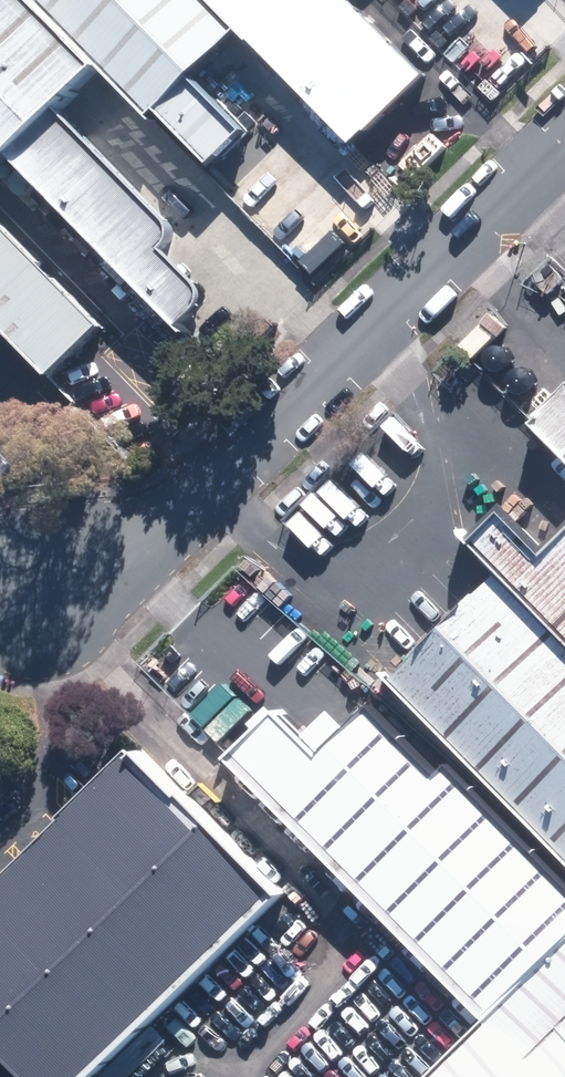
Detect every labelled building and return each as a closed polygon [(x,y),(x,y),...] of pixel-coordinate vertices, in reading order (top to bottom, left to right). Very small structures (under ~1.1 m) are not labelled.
[(34,0),(0,0),(0,150),(13,163),(63,115),(106,73),(34,0)] [(106,73),(156,124),(240,42),(199,0),(34,0),(106,73)] [(240,42),(357,161),(430,89),(342,0),(199,0),(240,42)] [(63,115),(13,163),(146,298),(211,365),(261,316),(63,115)] [(0,150),(0,334),(53,389),(146,298),(13,163),(0,150)] [(543,438),(564,461),(564,417),(543,438)] [(503,585),(564,649),(564,525),(503,585)] [(503,585),(495,577),(379,690),(458,770),(564,880),(564,649),(503,585)] [(564,945),(564,880),(458,770),(415,812),(322,718),(251,786),(483,1024),(564,945)] [(137,749),(0,882),(0,1039),(38,1076),(111,1076),(289,904),(137,749)] [(438,1076),(564,1076),(564,953),(438,1076)]
